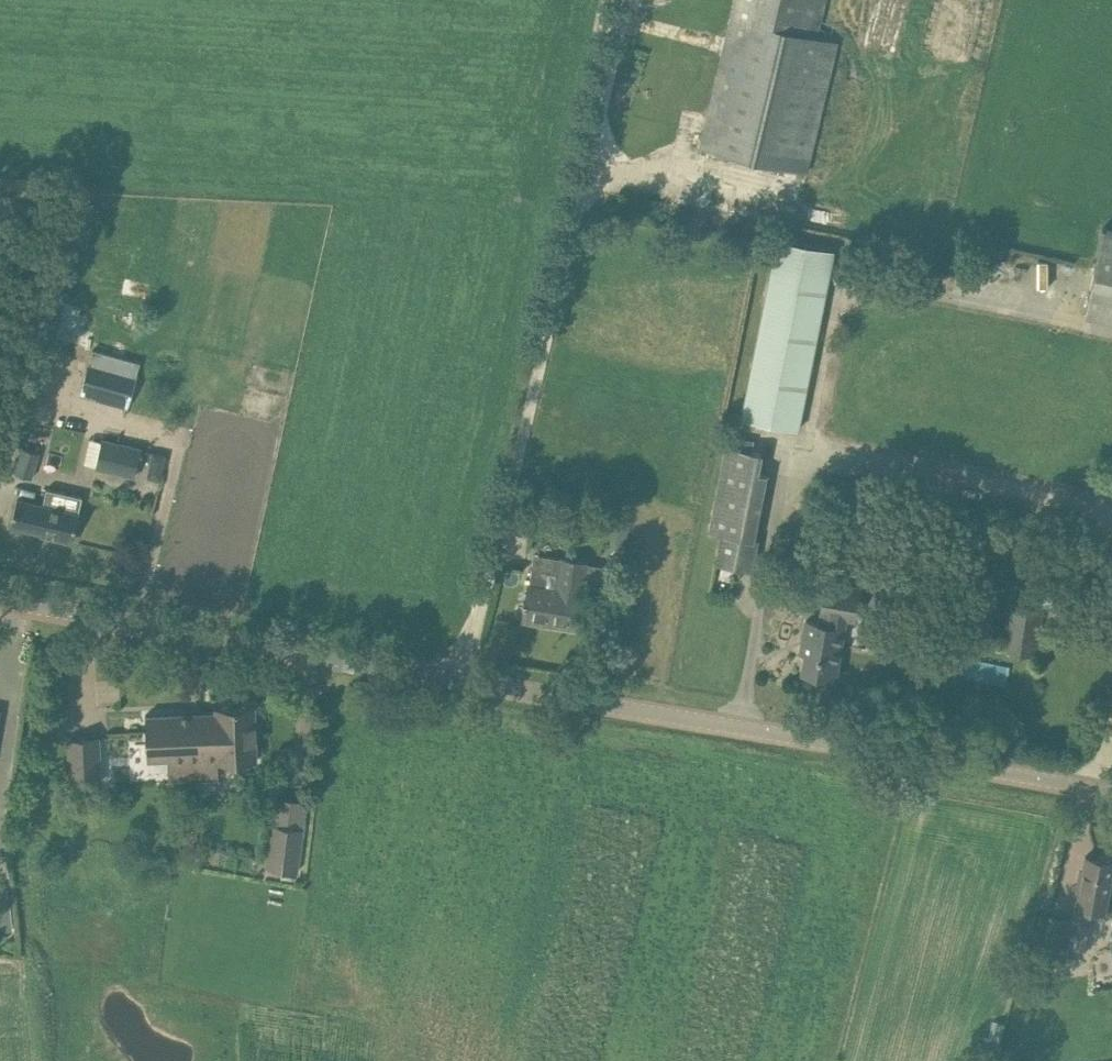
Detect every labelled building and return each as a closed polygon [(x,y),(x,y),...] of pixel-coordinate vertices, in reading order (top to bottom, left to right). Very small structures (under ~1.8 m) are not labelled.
[(731,17),(817,37),(826,0),(735,0),(731,17)] [(838,42),(817,37),(731,17),(701,146),(807,171),(838,42)] [(51,205),(52,189),(38,188),(38,204),(51,205)] [(1102,228),(1085,314),(1111,320),(1111,230),(1102,228)] [(799,430),(836,250),(779,238),(741,418),(799,430)] [(51,272),(47,290),(59,293),(63,275),(51,272)] [(135,312),(132,327),(142,329),(145,314),(135,312)] [(129,408),(139,374),(122,369),(124,360),(111,356),(109,365),(90,360),(81,394),(129,408)] [(730,435),(728,446),(710,531),(723,533),(718,563),(752,569),(759,539),(754,538),(767,474),(759,472),(763,453),(753,451),(755,440),(730,435)] [(143,447),(103,438),(96,468),(137,477),(143,447)] [(25,448),(17,473),(33,478),(41,453),(25,448)] [(73,541),(78,519),(84,497),(47,489),(43,506),(17,500),(11,523),(54,533),(54,536),(73,541)] [(588,562),(557,557),(535,553),(526,601),(524,601),(523,606),(526,606),(524,619),(525,619),(525,617),(553,622),(553,624),(578,628),(584,592),(583,592),(588,562)] [(808,640),(806,652),(802,670),(836,676),(846,619),(856,619),(860,590),(817,583),(812,611),(821,613),(819,622),(806,620),(803,639),(808,640)] [(1043,606),(1011,601),(1003,651),(1036,656),(1043,606)] [(204,756),(193,756),(193,758),(219,757),(219,762),(257,760),(255,705),(216,706),(216,712),(202,712),(204,756)] [(202,712),(146,714),(148,760),(193,758),(193,756),(204,756),(202,712)] [(71,783),(102,781),(99,737),(69,738),(71,783)] [(273,822),(268,867),(299,871),(304,826),(273,822)] [(118,830),(109,842),(124,852),(132,841),(118,830)] [(1105,911),(1111,871),(1111,860),(1086,855),(1083,871),(1081,870),(1074,906),(1105,911)] [(0,883),(0,930),(13,929),(8,882),(0,883)] [(1073,919),(1050,915),(1042,958),(1066,962),(1073,919)]
